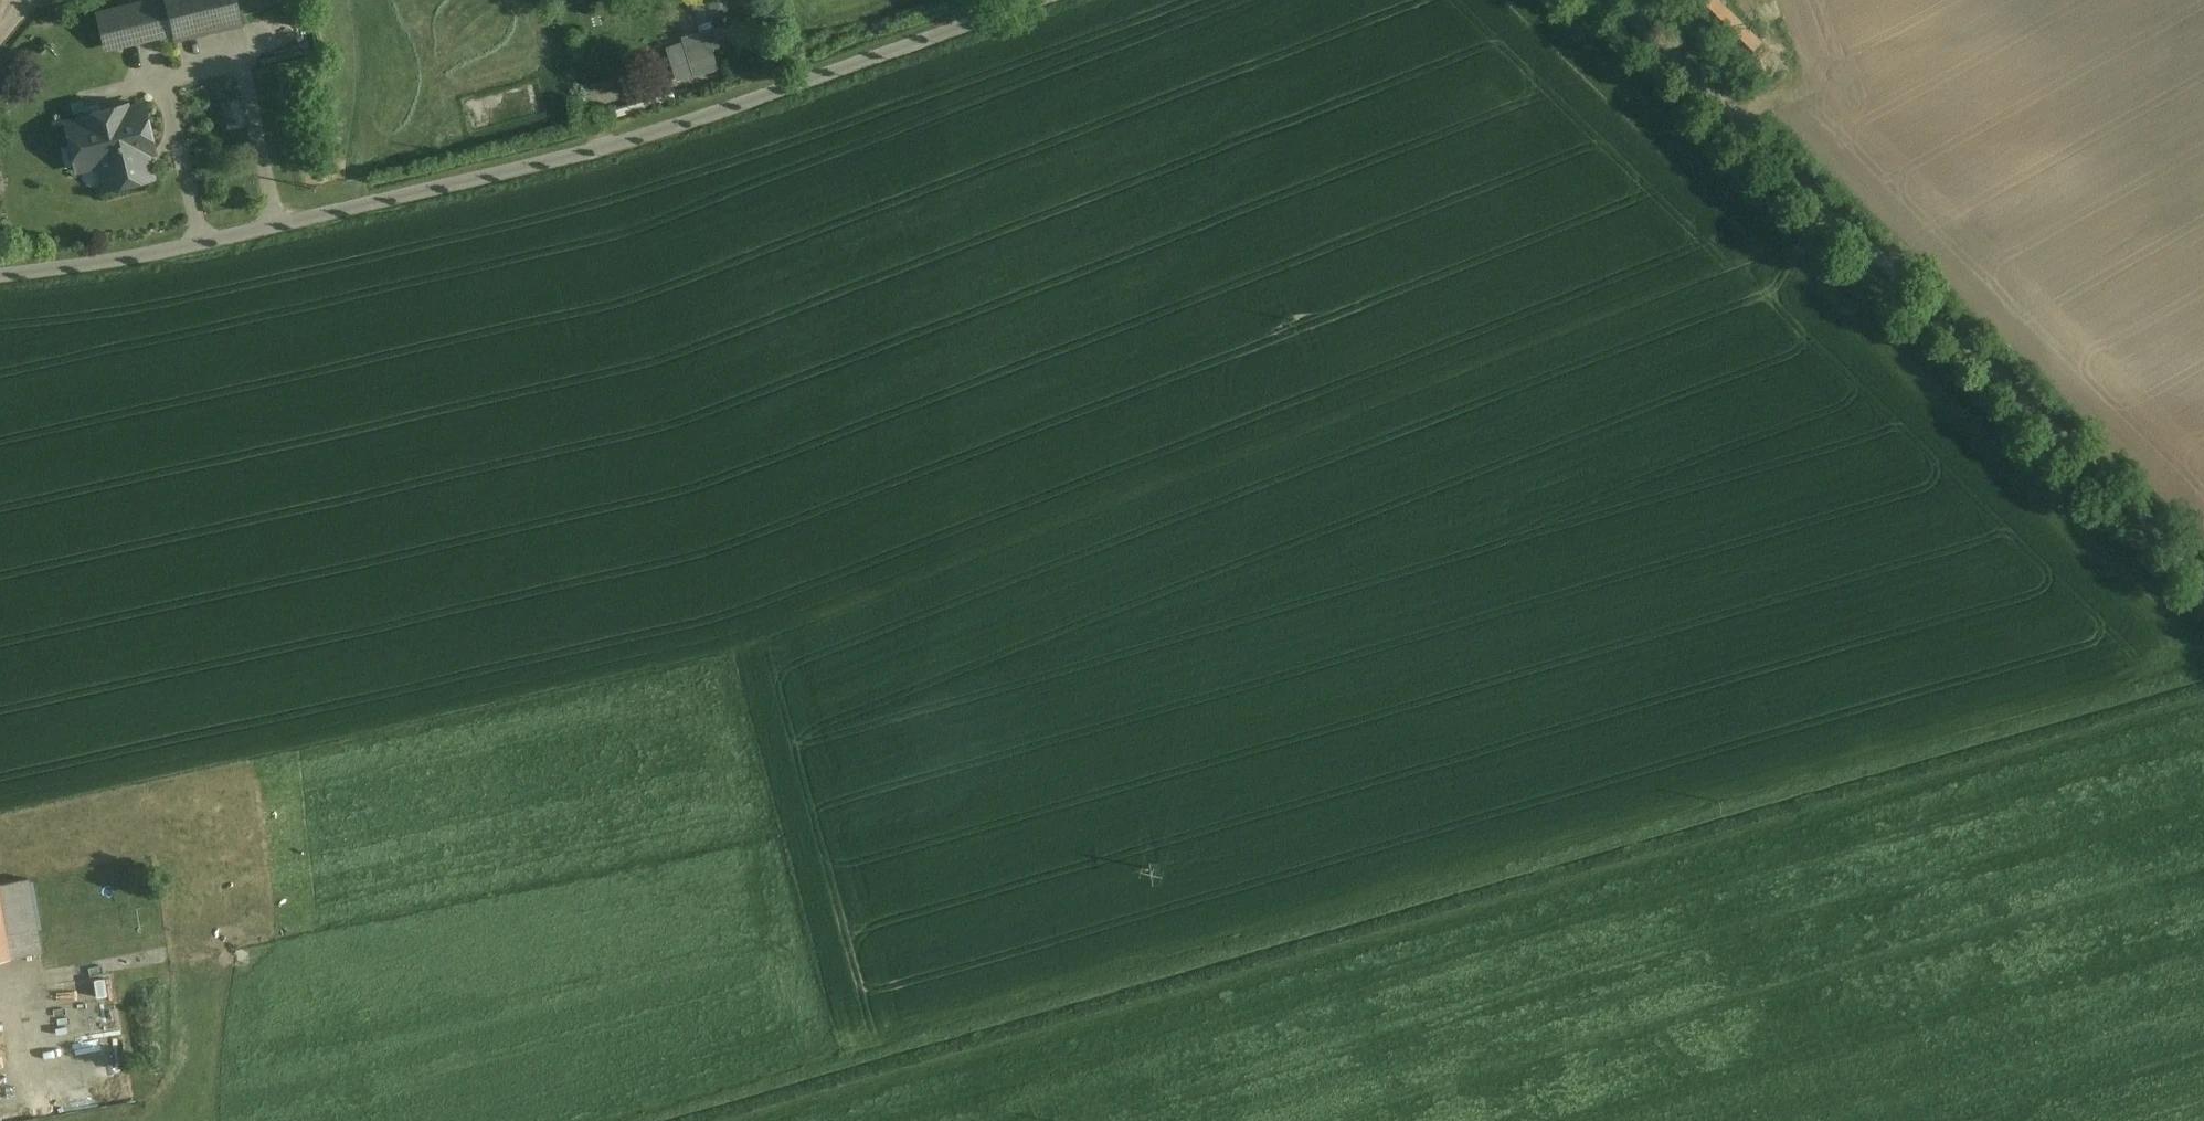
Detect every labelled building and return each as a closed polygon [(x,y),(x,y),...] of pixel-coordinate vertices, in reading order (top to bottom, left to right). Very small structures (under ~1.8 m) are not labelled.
[(226,0),(154,0),(154,2),(118,8),(122,33),(228,14),(226,0)] [(710,28),(709,23),(721,21),(718,0),(700,0),(692,1),(696,30),(710,28)] [(1761,38),(1722,0),(1701,0),(1691,10),(1741,59),(1761,38)] [(715,67),(706,33),(665,43),(674,77),(715,67)] [(142,105),(127,109),(126,105),(79,117),(80,120),(65,124),(77,171),(99,166),(105,189),(153,177),(147,153),(154,151),(142,105)] [(3,867),(0,867),(0,951),(20,947),(3,867)]
